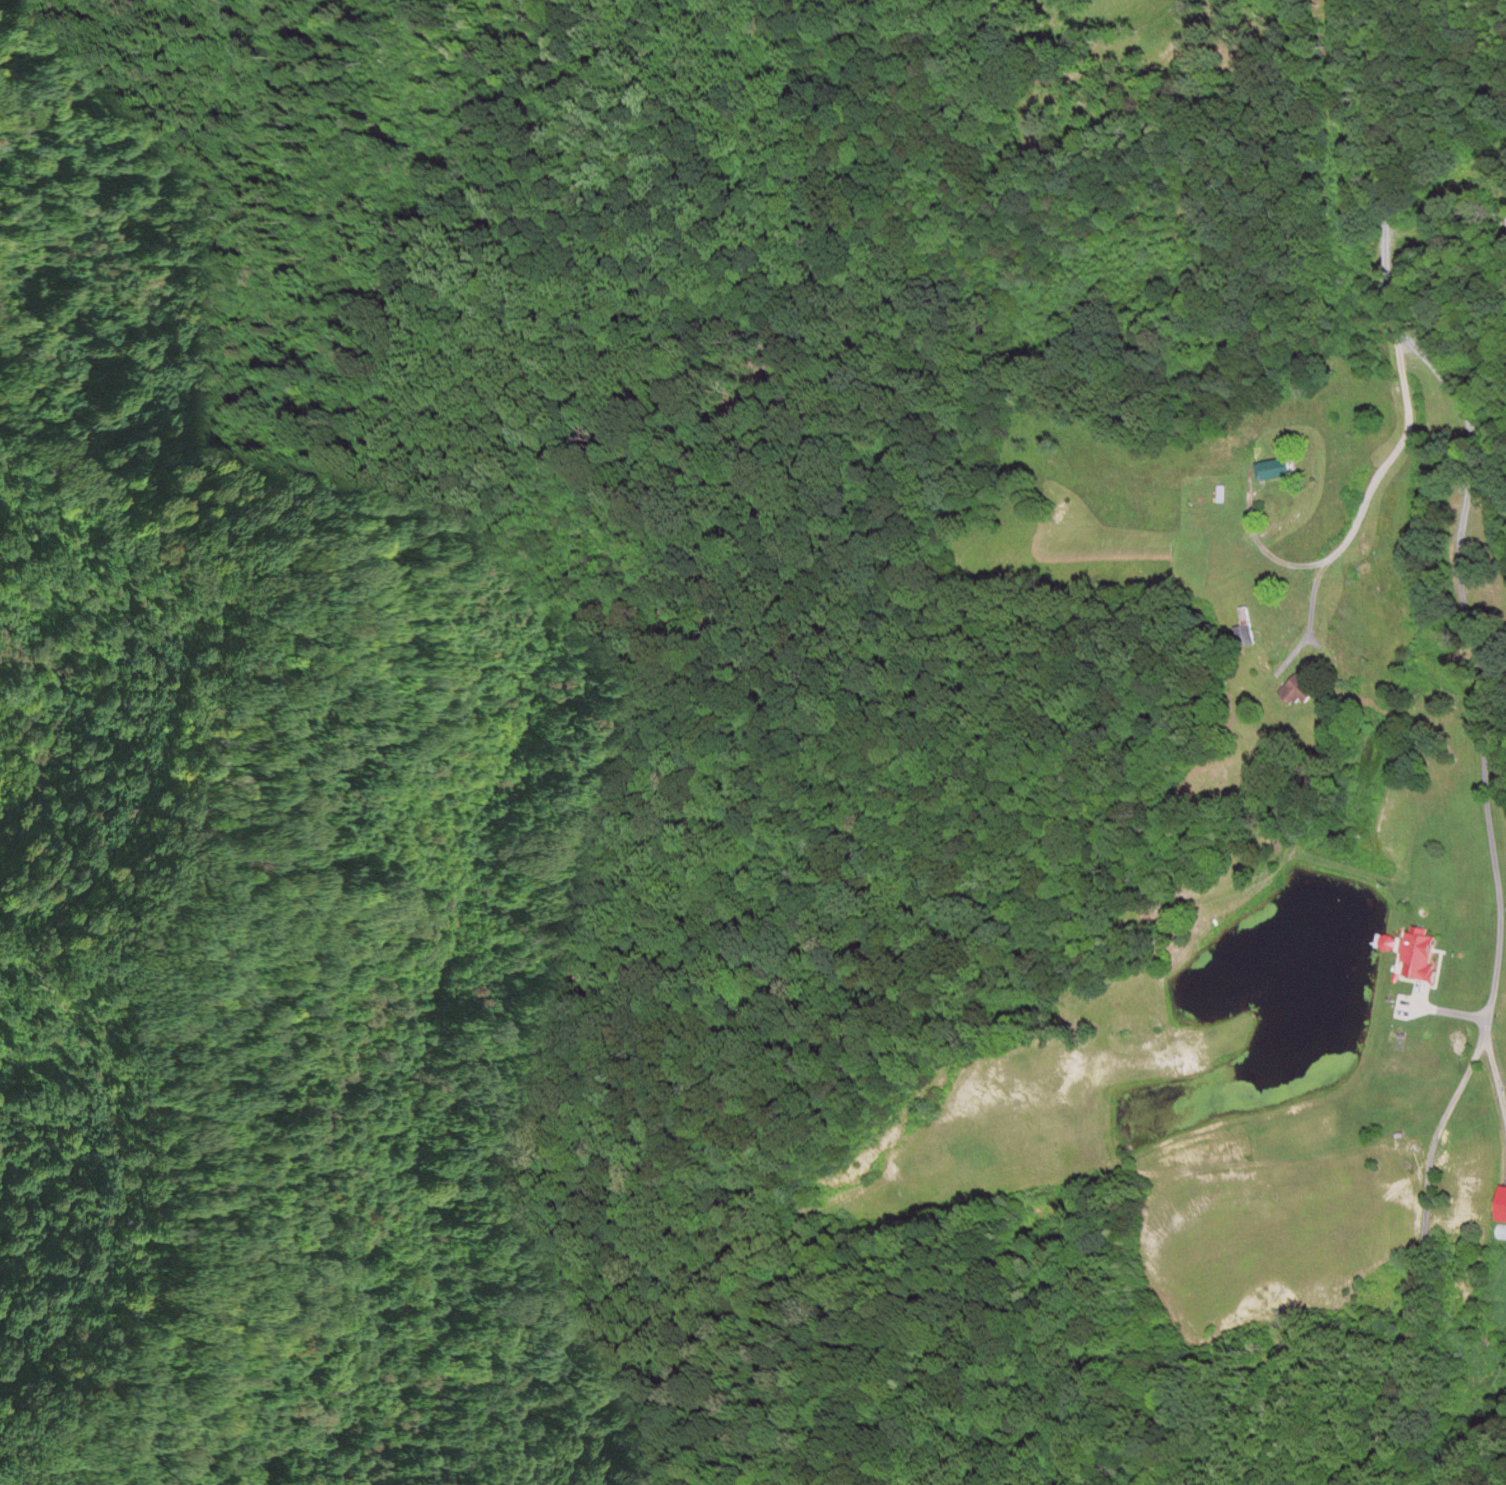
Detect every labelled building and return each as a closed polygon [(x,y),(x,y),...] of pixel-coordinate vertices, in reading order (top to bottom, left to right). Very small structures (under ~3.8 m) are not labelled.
[(1289,462),(1255,462),(1255,479),(1289,479),(1289,462)] [(1252,646),(1254,609),(1243,608),(1240,645),(1252,646)] [(1300,707),(1315,693),(1298,674),(1277,693),(1288,705),(1294,700),(1300,707)] [(1430,983),(1437,938),(1403,933),(1397,978),(1430,983)] [(1392,954),(1396,939),(1377,934),(1373,948),(1392,954)] [(1505,1225),(1505,1189),(1494,1189),(1492,1224),(1505,1225)]
